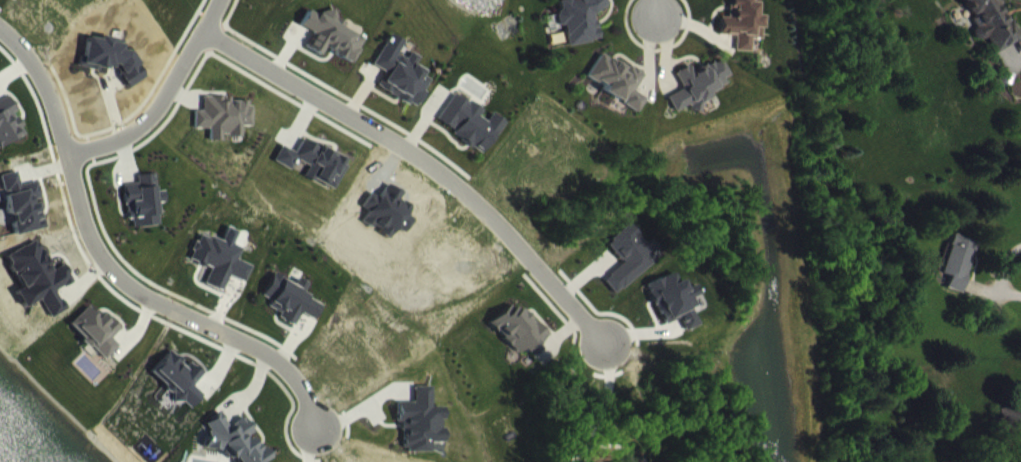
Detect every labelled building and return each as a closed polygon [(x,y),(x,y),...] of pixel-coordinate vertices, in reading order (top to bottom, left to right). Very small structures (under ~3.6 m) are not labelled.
[(598,53),(594,28),(607,16),(594,0),(584,0),(577,6),(577,11),(558,14),(560,23),(555,27),(558,39),(563,38),(567,59),(598,53)] [(996,8),(1004,3),(1002,0),(959,0),(963,7),(959,8),(972,31),(968,33),(979,53),(985,49),(995,67),(1020,51),(996,8)] [(760,52),(761,28),(756,28),(757,3),(729,1),(728,30),(718,30),(717,47),(734,48),(733,63),(748,64),(749,51),(760,52)] [(299,39),(313,46),(305,62),(320,68),(323,63),(351,76),(362,52),(341,42),(345,33),(321,22),(319,28),(306,23),(299,39)] [(111,52),(102,51),(101,54),(87,52),(83,76),(106,80),(107,72),(115,74),(117,62),(110,61),(111,52)] [(375,100),(415,120),(429,93),(420,88),(423,84),(413,79),(418,70),(409,65),(406,72),(397,68),(395,73),(378,64),(371,78),(383,84),(375,100)] [(633,104),(643,87),(627,77),(625,80),(600,66),(584,92),(637,124),(645,111),(633,104)] [(682,102),(666,109),(673,124),(688,118),(692,125),(700,121),(698,118),(710,112),(706,104),(729,92),(719,72),(692,85),(689,78),(674,85),(682,102)] [(437,133),(454,143),(452,148),(484,167),(503,133),(491,127),(487,135),(478,130),(482,122),(452,106),(437,133)] [(0,112),(0,160),(24,147),(12,126),(15,124),(6,109),(0,112)] [(194,141),(210,142),(210,154),(221,154),(222,149),(242,149),(242,140),(251,140),(251,112),(202,111),(202,124),(194,124),(194,141)] [(335,202),(349,171),(323,159),(322,161),(303,152),(297,165),(283,158),(275,175),(292,183),(297,173),(310,179),(306,188),(335,202)] [(133,240),(160,238),(158,216),(166,215),(164,204),(155,205),(154,187),(137,188),(138,196),(124,198),(127,233),(133,232),(133,240)] [(657,273),(651,265),(658,260),(651,252),(647,256),(630,236),(607,256),(624,276),(604,292),(616,307),(657,273)] [(212,281),(206,297),(224,304),(230,289),(246,295),(252,278),(238,273),(243,261),(234,258),(239,244),(229,240),(223,255),(200,246),(190,273),(212,281)] [(962,306),(978,254),(951,247),(940,284),(950,287),(946,301),(962,306)] [(697,338),(690,320),(695,318),(691,310),(699,307),(696,297),(684,302),(677,285),(646,297),(662,338),(679,331),(684,343),(697,338)] [(316,333),(323,316),(304,307),(310,295),(300,290),(296,297),(274,287),(263,310),(271,313),(269,320),(281,326),(279,331),(295,339),(301,326),(316,333)] [(491,336),(522,370),(548,346),(537,334),(534,337),(515,314),(491,336)] [(111,352),(122,341),(108,328),(104,333),(89,318),(69,339),(105,373),(119,358),(111,352)] [(149,387),(190,422),(203,407),(193,399),(204,387),(190,376),(187,380),(170,364),(149,387)] [(996,444),(1020,452),(1020,425),(1004,420),(996,444)] [(249,448),(253,445),(244,430),(227,440),(219,427),(204,436),(209,444),(201,449),(209,461),(218,461),(223,459),(225,461),(258,461),(249,448)]
